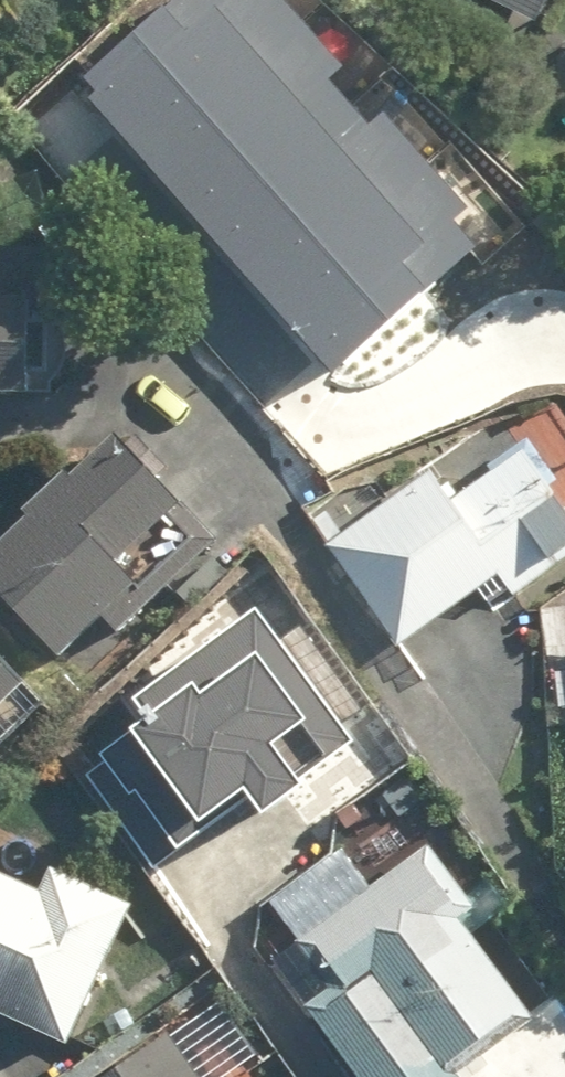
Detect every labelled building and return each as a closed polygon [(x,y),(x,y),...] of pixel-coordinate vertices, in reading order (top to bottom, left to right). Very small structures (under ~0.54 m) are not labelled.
[(88,81),(334,360),(462,248),(437,219),(461,197),(383,109),(372,118),(336,77),(345,69),(284,0),(231,0),(227,4),(224,0),(181,0),(88,81)] [(540,22),(551,0),(496,0),(540,22)] [(37,396),(43,251),(0,249),(0,394),(37,396)] [(127,422),(29,512),(36,519),(0,551),(0,585),(69,661),(147,589),(125,565),(197,499),(127,422)] [(564,557),(564,497),(530,451),(463,501),(439,470),(334,549),(406,643),(501,571),(518,593),(564,557)] [(263,613),(146,708),(158,723),(142,735),(216,826),(253,797),(267,814),(307,782),(287,757),(309,739),(329,764),(359,740),(346,725),(368,707),(300,624),(283,637),(263,613)] [(29,683),(0,651),(0,710),(29,683)] [(364,1076),(473,1076),(462,1062),(511,1027),(517,1036),(538,1021),(463,917),(480,905),(433,839),(310,926),(317,936),(303,947),(333,990),(313,1005),(364,1076)] [(69,1042),(137,907),(9,843),(0,860),(0,1008),(69,1042)] [(170,1032),(111,1076),(204,1076),(170,1032)]
